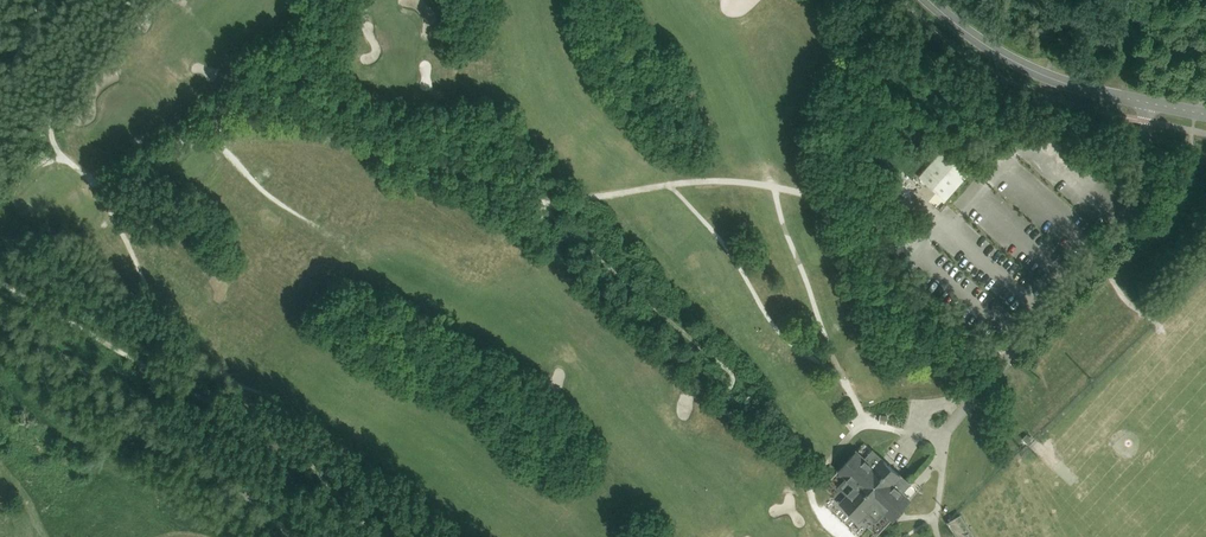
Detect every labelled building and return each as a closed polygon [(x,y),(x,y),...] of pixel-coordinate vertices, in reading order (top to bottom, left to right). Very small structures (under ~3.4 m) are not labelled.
[(919,177),(945,200),(969,174),(942,150),(919,177)] [(909,501),(892,484),(900,476),(873,451),(865,460),(856,452),(839,470),(857,486),(841,504),(859,521),(875,503),(893,519),(909,501)]
